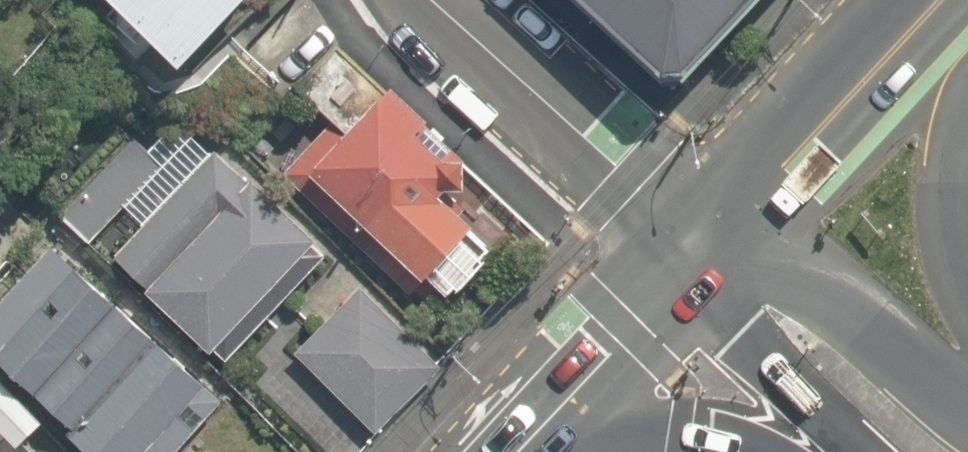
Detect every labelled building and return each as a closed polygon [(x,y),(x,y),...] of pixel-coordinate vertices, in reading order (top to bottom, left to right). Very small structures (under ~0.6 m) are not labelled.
[(269,0),(103,0),(187,81),(269,0)] [(765,0),(582,0),(666,77),(695,77),(765,0)] [(350,136),(335,122),(285,175),(412,297),(418,290),(433,305),(444,294),(450,299),(458,291),(461,294),(489,265),(485,261),(494,251),(474,232),(478,228),(463,215),(469,208),(455,198),(450,203),(443,197),(446,194),(469,193),(468,163),(428,127),(431,123),(395,89),(390,93),(350,136)] [(65,214),(94,241),(163,167),(134,139),(65,214)] [(152,289),(148,293),(215,353),(317,241),(218,150),(209,160),(205,156),(195,167),(199,170),(118,258),(152,289)] [(68,435),(88,451),(181,451),(227,401),(56,249),(0,310),(0,342),(6,347),(0,353),(0,362),(74,428),(68,435)] [(297,354),(378,436),(445,366),(362,286),(297,354)] [(0,381),(0,417),(8,425),(26,407),(0,381)]
